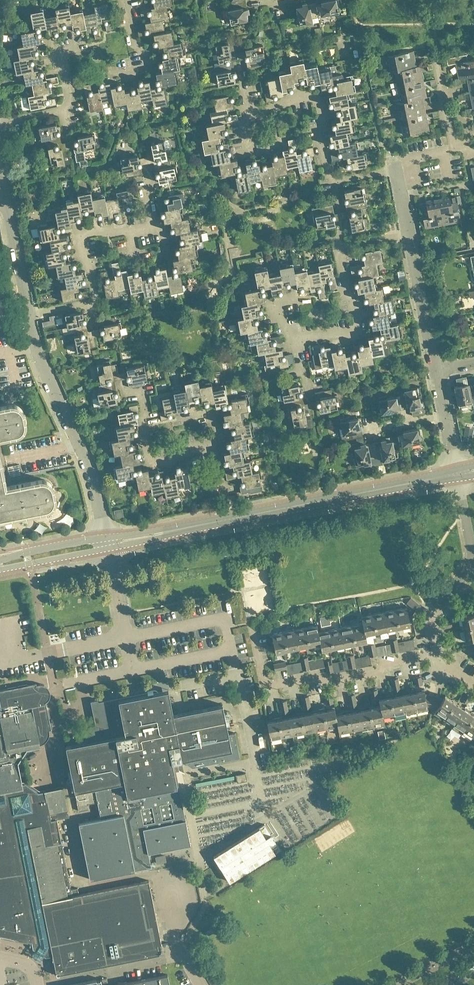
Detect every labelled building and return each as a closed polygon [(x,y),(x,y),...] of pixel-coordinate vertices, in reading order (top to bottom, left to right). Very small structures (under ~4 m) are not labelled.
[(250,15),(249,13),(248,12),(248,9),(246,8),(242,9),(241,0),(237,1),(237,2),(234,2),(229,3),(230,9),(225,10),(226,17),(229,16),(230,25),(239,24),(238,21),(247,20),(247,16),(250,15)] [(336,5),(338,5),(337,0),(320,0),(320,3),(317,4),(316,5),(315,5),(316,12),(319,11),(320,15),(329,13),(330,15),(338,14),(336,5)] [(318,17),(316,12),(315,5),(307,7),(306,3),(305,2),(302,3),(301,2),(298,3),(299,6),(295,7),(297,16),(294,16),(296,25),(305,23),(305,25),(312,23),(311,19),(318,17)] [(73,27),(70,12),(68,3),(61,5),(62,7),(55,8),(55,6),(54,6),(56,14),(58,23),(60,23),(61,26),(62,27),(65,27),(66,28),(71,27),(71,28),(73,27)] [(109,18),(106,4),(100,5),(100,3),(93,4),(94,12),(95,12),(96,21),(97,20),(97,23),(103,22),(103,23),(105,24),(106,30),(112,29),(110,17),(109,18)] [(151,21),(164,19),(170,18),(168,11),(167,11),(166,6),(165,5),(154,7),(151,8),(151,7),(139,9),(141,16),(147,14),(148,15),(149,15),(151,21)] [(45,27),(43,15),(42,7),(35,9),(35,11),(30,12),(30,10),(29,10),(29,12),(27,12),(27,10),(26,10),(28,20),(31,20),(32,27),(34,26),(35,29),(35,31),(39,30),(40,29),(39,28),(42,27),(45,27)] [(86,29),(82,12),(81,8),(75,9),(75,11),(70,12),(73,27),(74,27),(74,31),(76,32),(78,31),(79,32),(85,31),(85,32),(86,32),(86,29)] [(98,26),(97,23),(97,20),(96,21),(95,12),(94,12),(89,13),(88,11),(82,12),(86,29),(86,32),(92,31),(92,32),(93,33),(95,39),(101,38),(99,26),(98,26)] [(49,13),(43,15),(45,27),(47,37),(53,36),(54,35),(57,35),(58,33),(57,29),(59,29),(56,14),(50,15),(49,13)] [(165,31),(164,26),(165,25),(164,19),(151,21),(145,23),(146,29),(145,29),(144,30),(138,32),(139,38),(150,36),(150,34),(165,31)] [(40,42),(38,36),(40,35),(41,34),(40,31),(39,30),(35,31),(35,29),(18,33),(20,33),(21,39),(19,39),(20,45),(37,42),(40,42)] [(174,44),(173,43),(172,37),(174,37),(173,30),(165,31),(150,34),(150,36),(151,41),(152,42),(153,44),(154,45),(158,44),(158,47),(159,47),(174,44)] [(183,54),(182,48),(183,48),(182,41),(173,43),(174,44),(159,47),(160,52),(162,53),(162,55),(163,56),(167,55),(168,57),(168,58),(177,56),(185,55),(185,54),(183,54)] [(237,60),(234,44),(228,45),(227,41),(220,42),(221,44),(215,45),(218,62),(222,61),(222,64),(226,64),(226,63),(228,63),(229,61),(228,57),(236,56),(236,60),(237,60)] [(38,52),(37,49),(38,48),(37,42),(20,45),(14,47),(16,53),(17,53),(19,58),(27,57),(33,56),(33,54),(37,53),(38,52)] [(266,57),(265,51),(263,51),(262,45),(244,48),(245,52),(241,53),(242,55),(243,56),(243,59),(245,60),(249,59),(251,67),(247,67),(247,68),(263,65),(261,58),(266,57)] [(415,66),(413,56),(412,56),(411,52),(419,50),(419,49),(380,57),(380,58),(388,56),(390,67),(393,66),(393,70),(387,72),(387,73),(395,71),(418,66),(426,65),(426,64),(415,66)] [(467,60),(466,54),(446,58),(447,64),(457,62),(458,67),(456,67),(459,78),(459,79),(460,78),(460,79),(468,77),(473,76),(473,59),(467,60)] [(180,68),(179,62),(179,61),(178,62),(177,56),(168,58),(168,57),(161,58),(162,61),(158,62),(157,63),(157,66),(157,67),(158,72),(174,69),(180,68)] [(36,69),(36,68),(35,63),(34,62),(33,59),(32,59),(28,59),(27,57),(19,58),(11,60),(13,60),(14,67),(12,67),(13,74),(22,72),(36,69)] [(306,76),(304,67),(302,59),(301,59),(302,61),(295,63),(295,61),(288,62),(290,71),(293,85),(294,85),(299,84),(300,82),(303,82),(304,80),(303,77),(305,76),(306,76)] [(235,82),(234,78),(238,78),(237,75),(236,74),(236,71),(234,70),(230,71),(228,63),(226,63),(226,64),(222,64),(217,66),(218,72),(213,73),(215,80),(216,79),(217,85),(235,82)] [(320,86),(316,69),(315,63),(309,64),(309,66),(304,67),(306,76),(305,76),(306,82),(308,82),(309,86),(310,87),(313,86),(314,87),(320,86)] [(343,77),(342,73),(337,74),(335,65),(329,66),(329,68),(324,69),(324,68),(316,69),(320,86),(320,88),(326,87),(327,89),(328,90),(330,89),(331,88),(331,84),(333,83),(336,83),(335,81),(342,80),(341,77),(343,77)] [(422,81),(420,71),(419,71),(418,66),(395,71),(397,81),(399,80),(400,85),(390,87),(390,88),(398,87),(421,82),(423,82),(429,80),(422,81)] [(45,79),(44,74),(43,73),(43,71),(42,70),(38,71),(37,68),(36,68),(36,69),(22,72),(23,78),(22,78),(23,85),(31,83),(46,81),(45,79)] [(175,81),(174,76),(176,76),(174,69),(158,72),(155,73),(156,79),(155,80),(154,81),(155,84),(156,84),(160,84),(160,85),(167,84),(167,86),(177,84),(175,84),(175,82),(177,82),(177,81),(175,81)] [(293,85),(290,71),(285,73),(284,71),(278,72),(278,76),(282,93),(282,95),(283,95),(288,94),(289,92),(292,92),(292,91),(292,86),(294,86),(294,85),(293,85)] [(355,91),(354,84),(352,84),(351,79),(353,78),(351,78),(351,76),(352,75),(343,77),(341,77),(342,80),(335,81),(336,83),(333,83),(331,84),(331,88),(333,89),(334,88),(335,94),(335,95),(347,92),(355,91)] [(113,102),(110,85),(109,86),(109,83),(103,84),(103,83),(102,82),(100,76),(94,77),(96,89),(97,88),(98,91),(98,94),(99,94),(101,108),(102,108),(110,107),(109,103),(113,103),(113,102)] [(282,93),(278,76),(272,78),(272,79),(266,80),(269,92),(264,93),(266,102),(273,101),(273,100),(276,99),(277,98),(277,97),(283,96),(283,95),(282,95),(282,93)] [(51,92),(49,86),(50,86),(52,84),(57,83),(56,77),(45,79),(46,81),(31,83),(32,89),(30,89),(31,95),(42,93),(42,94),(45,93),(51,92)] [(150,90),(150,88),(147,77),(141,78),(141,80),(138,80),(137,81),(138,86),(136,86),(137,92),(139,101),(145,100),(145,101),(151,100),(152,100),(150,90)] [(426,97),(424,87),(422,87),(421,82),(398,87),(400,96),(402,96),(403,101),(397,102),(398,103),(420,99),(426,98),(426,97)] [(126,102),(123,87),(121,88),(120,84),(119,83),(116,83),(115,83),(110,84),(110,83),(109,83),(109,86),(110,85),(113,102),(113,103),(114,107),(120,105),(120,103),(126,102)] [(166,105),(162,88),(161,88),(160,85),(160,84),(156,84),(155,86),(156,89),(150,90),(152,100),(151,100),(153,107),(160,106),(159,104),(165,103),(165,105),(166,105)] [(101,108),(99,94),(98,94),(98,91),(92,92),(90,91),(89,85),(83,86),(84,93),(85,98),(86,97),(88,109),(89,111),(95,110),(95,112),(102,111),(102,108),(101,108)] [(137,92),(135,93),(134,89),(133,88),(130,88),(129,87),(124,88),(124,87),(123,87),(126,102),(127,111),(134,110),(134,108),(140,107),(140,109),(141,109),(139,101),(137,92)] [(227,108),(233,107),(232,101),(233,100),(234,99),(233,97),(234,96),(233,89),(224,91),(225,95),(213,98),(214,104),(212,104),(213,110),(224,108),(224,109),(227,108)] [(470,92),(463,93),(463,94),(471,93),(472,97),(471,97),(473,108),(473,107),(473,91),(470,92)] [(348,104),(347,99),(349,98),(347,92),(335,95),(335,94),(325,96),(326,102),(327,103),(328,105),(329,106),(333,105),(333,108),(339,106),(348,105),(348,104)] [(56,105),(54,98),(48,100),(47,99),(46,99),(45,93),(42,94),(42,93),(31,95),(25,97),(27,103),(28,103),(30,109),(44,106),(44,107),(56,105)] [(425,113),(423,103),(421,103),(420,99),(398,103),(400,113),(402,112),(403,117),(393,119),(393,121),(401,119),(424,114),(432,113),(432,112),(425,113)] [(359,116),(357,109),(356,110),(354,103),(356,103),(348,104),(348,105),(339,106),(340,108),(336,109),(335,111),(335,113),(335,114),(336,120),(336,121),(350,118),(359,116)] [(238,120),(237,113),(230,114),(229,114),(228,114),(227,108),(224,109),(224,108),(213,110),(207,112),(209,118),(211,118),(212,123),(226,121),(227,122),(238,120)] [(428,129),(426,119),(425,119),(424,114),(401,119),(403,129),(405,128),(406,133),(396,135),(396,136),(429,129),(428,129)] [(354,130),(353,123),(351,123),(350,118),(336,121),(336,120),(335,120),(335,122),(331,123),(330,124),(331,127),(330,128),(331,134),(348,131),(354,130)] [(227,131),(227,128),(228,127),(227,122),(226,121),(212,123),(204,125),(205,132),(207,131),(208,137),(222,134),(222,135),(223,135),(223,133),(226,132),(227,131)] [(55,135),(59,134),(60,133),(59,130),(60,129),(59,126),(56,127),(55,123),(37,127),(39,133),(37,133),(39,140),(43,139),(44,145),(50,144),(54,143),(54,144),(56,144),(55,135)] [(87,165),(85,159),(84,160),(82,152),(80,152),(80,150),(94,148),(93,142),(94,141),(93,134),(88,135),(87,129),(71,132),(71,133),(75,132),(77,140),(73,140),(72,142),(73,145),(72,146),(75,162),(78,161),(79,166),(80,166),(82,166),(87,165)] [(349,143),(348,137),(350,137),(348,131),(331,134),(325,135),(326,141),(327,142),(328,144),(329,145),(333,145),(334,147),(337,146),(340,145),(349,143)] [(223,144),(222,142),(223,140),(222,135),(222,134),(208,137),(199,139),(201,146),(203,146),(204,152),(202,152),(202,153),(210,151),(219,149),(218,146),(222,145),(223,144)] [(173,160),(169,138),(149,141),(150,146),(144,148),(147,164),(148,163),(148,160),(155,158),(155,161),(157,162),(160,162),(169,160),(173,160)] [(296,156),(295,153),(296,153),(295,151),(296,150),(294,139),(287,140),(288,146),(287,147),(288,148),(282,150),(283,152),(286,169),(292,168),(292,166),(298,165),(296,156)] [(356,148),(358,148),(357,142),(349,143),(340,145),(337,146),(338,151),(337,152),(336,153),(330,154),(331,161),(343,158),(343,157),(346,157),(349,156),(358,154),(356,148)] [(70,164),(67,149),(66,143),(65,143),(66,147),(58,148),(57,144),(56,144),(54,144),(54,143),(50,144),(51,147),(47,147),(49,156),(45,156),(47,166),(57,164),(57,166),(70,164)] [(312,168),(309,156),(314,155),(313,146),(306,148),(305,149),(302,150),(301,151),(302,152),(296,153),(295,153),(296,156),(298,165),(299,173),(306,171),(306,169),(312,168)] [(233,159),(232,153),(231,152),(230,150),(229,149),(225,150),(225,148),(219,149),(210,151),(211,157),(209,157),(210,164),(216,163),(233,159)] [(286,169),(283,152),(282,150),(276,152),(275,153),(273,154),(272,155),(273,159),(271,159),(274,174),(280,173),(280,175),(287,173),(286,169)] [(366,166),(365,160),(367,159),(365,153),(358,154),(349,156),(346,157),(347,162),(346,162),(345,164),(339,165),(340,172),(352,169),(366,166)] [(136,167),(140,166),(141,165),(141,162),(141,161),(141,158),(137,159),(137,155),(119,159),(120,165),(119,165),(120,172),(125,171),(126,177),(133,176),(142,174),(142,173),(138,174),(136,167)] [(261,178),(260,169),(258,163),(256,163),(256,159),(254,158),(252,159),(251,158),(244,159),(246,170),(247,173),(248,173),(249,182),(255,181),(255,179),(261,178)] [(237,164),(236,159),(233,160),(233,159),(216,163),(218,169),(220,169),(221,174),(219,175),(221,175),(221,177),(219,177),(219,178),(230,176),(229,173),(236,172),(235,170),(239,169),(240,167),(240,165),(238,164),(237,164)] [(274,174),(271,159),(270,159),(270,160),(265,161),(264,163),(262,163),(261,165),(262,168),(260,169),(261,178),(262,186),(263,185),(262,183),(269,182),(269,184),(276,183),(274,174)] [(176,173),(175,166),(170,167),(169,160),(160,162),(157,162),(158,171),(155,172),(154,173),(154,176),(154,177),(154,180),(158,179),(158,183),(176,179),(175,173),(176,173)] [(247,173),(246,170),(241,171),(241,170),(239,169),(235,170),(236,172),(229,173),(230,176),(231,184),(236,183),(238,192),(238,190),(244,189),(244,190),(251,189),(249,182),(248,173),(247,173)] [(363,193),(362,187),(361,184),(353,186),(353,189),(344,190),(344,194),(341,194),(342,198),(343,198),(344,201),(345,202),(349,201),(351,210),(354,209),(357,208),(367,206),(365,193),(363,193)] [(137,209),(136,200),(131,201),(129,189),(122,190),(122,188),(115,189),(116,197),(117,197),(118,206),(119,206),(119,208),(124,207),(124,209),(126,210),(128,209),(130,210),(137,209)] [(94,212),(91,198),(90,189),(83,190),(83,192),(77,193),(76,191),(77,199),(78,199),(79,208),(80,208),(82,208),(83,212),(84,213),(87,212),(88,213),(93,212),(94,212)] [(178,206),(186,205),(185,198),(183,198),(182,192),(175,194),(169,195),(168,195),(168,194),(156,197),(157,203),(163,202),(165,203),(166,203),(167,208),(170,208),(178,206)] [(107,215),(104,198),(103,193),(97,195),(97,197),(91,198),(94,212),(93,212),(96,212),(97,216),(98,217),(100,217),(102,218),(107,217),(107,215)] [(120,211),(119,208),(119,206),(118,206),(117,197),(116,197),(111,198),(110,196),(104,198),(107,215),(108,217),(114,216),(114,218),(115,219),(116,225),(123,223),(121,211),(120,211)] [(453,213),(452,208),(458,206),(456,196),(450,197),(449,196),(449,198),(438,200),(438,198),(437,199),(437,200),(442,225),(444,232),(444,231),(443,225),(460,221),(461,228),(462,228),(459,211),(453,213)] [(336,217),(335,216),(335,213),(334,213),(330,213),(327,198),(315,200),(316,208),(311,209),(314,221),(316,221),(317,227),(334,224),(334,221),(337,220),(336,217)] [(81,214),(80,208),(79,208),(78,199),(77,199),(71,201),(71,199),(65,200),(66,207),(70,226),(71,226),(70,223),(76,222),(76,221),(79,220),(80,219),(79,215),(81,214)] [(442,225),(437,200),(426,202),(426,201),(425,201),(426,202),(420,203),(421,207),(422,213),(428,212),(429,217),(423,219),(425,228),(442,225)] [(183,218),(183,217),(181,211),(180,212),(178,206),(170,208),(167,208),(164,209),(164,211),(160,211),(159,213),(160,215),(159,216),(160,223),(166,222),(166,221),(183,218)] [(70,226),(66,207),(60,208),(60,210),(55,211),(54,209),(51,210),(52,218),(55,217),(57,226),(59,226),(60,229),(61,230),(64,230),(65,228),(64,227),(70,226)] [(369,227),(367,218),(363,218),(361,210),(358,211),(357,208),(354,209),(351,210),(350,211),(350,215),(343,216),(342,212),(341,212),(344,228),(351,227),(352,232),(358,231),(358,229),(369,227)] [(189,229),(188,223),(190,223),(189,216),(183,217),(183,218),(166,221),(166,222),(167,227),(168,228),(169,230),(170,231),(174,231),(175,233),(176,233),(176,232),(189,229)] [(60,229),(59,226),(57,226),(55,217),(52,218),(53,219),(50,220),(51,222),(36,225),(36,226),(38,225),(39,227),(37,228),(39,228),(40,234),(38,234),(40,241),(47,239),(56,238),(56,237),(59,236),(58,231),(59,231),(60,229)] [(200,241),(198,235),(200,234),(199,227),(189,229),(176,232),(176,233),(177,238),(178,239),(178,241),(180,242),(184,242),(185,244),(194,242),(194,243),(201,241),(201,240),(200,241)] [(71,245),(70,242),(71,241),(70,234),(59,236),(56,237),(56,238),(47,239),(48,246),(50,245),(51,251),(60,249),(60,250),(66,248),(66,247),(70,246),(71,245)] [(198,255),(196,248),(195,248),(194,243),(194,242),(185,244),(179,245),(179,247),(175,247),(174,249),(175,252),(174,253),(175,259),(173,259),(173,260),(192,256),(198,255)] [(384,261),(383,254),(381,255),(380,248),(365,251),(365,250),(353,253),(355,259),(361,258),(362,259),(364,259),(365,264),(376,262),(376,263),(384,261)] [(69,261),(68,255),(66,255),(66,252),(64,251),(60,252),(60,250),(60,249),(51,251),(43,253),(45,253),(46,259),(45,259),(46,266),(55,264),(69,261)] [(311,249),(303,252),(305,259),(313,256),(311,249)] [(192,268),(191,262),(193,262),(192,256),(173,260),(174,265),(173,265),(172,267),(172,269),(174,270),(177,270),(178,272),(184,270),(185,273),(195,271),(195,270),(193,270),(193,268),(194,268),(194,267),(192,268)] [(78,272),(77,266),(76,265),(75,263),(74,262),(70,263),(70,261),(69,261),(55,264),(56,270),(54,271),(56,277),(61,276),(61,275),(78,272)] [(333,276),(331,262),(324,263),(324,261),(317,263),(318,270),(320,279),(321,279),(322,282),(327,281),(327,282),(329,283),(330,289),(336,287),(334,276),(333,276)] [(127,272),(126,269),(121,270),(121,269),(119,268),(118,262),(111,264),(114,275),(115,275),(115,278),(116,280),(118,289),(123,288),(124,290),(130,288),(127,272)] [(296,285),(293,271),(292,262),(285,264),(285,265),(279,267),(282,281),(284,281),(285,285),(287,286),(289,285),(290,286),(295,285),(296,285)] [(364,278),(373,276),(381,275),(379,268),(377,268),(376,263),(376,262),(365,264),(362,265),(362,264),(350,267),(351,273),(357,272),(359,273),(360,273),(361,278),(364,278)] [(167,277),(167,274),(165,264),(159,265),(158,266),(156,267),(155,268),(155,272),(154,272),(155,278),(157,287),(162,286),(163,288),(169,286),(167,277)] [(282,281),(279,267),(279,265),(278,265),(280,273),(274,274),(274,272),(268,273),(267,273),(269,283),(270,285),(272,296),(278,295),(279,294),(281,293),(282,292),(282,288),(283,287),(282,281)] [(270,285),(269,283),(267,273),(268,273),(266,266),(259,267),(260,269),(254,270),(254,268),(253,268),(255,278),(250,279),(252,287),(252,289),(259,288),(259,290),(263,289),(264,288),(264,287),(269,286),(270,285)] [(310,288),(307,271),(306,267),(299,268),(299,270),(293,271),(296,285),(296,286),(298,286),(299,289),(300,290),(303,290),(304,291),(309,290),(310,289),(310,288)] [(143,289),(140,275),(141,275),(141,274),(139,274),(138,270),(136,269),(133,270),(132,269),(127,270),(127,269),(126,269),(127,272),(130,288),(131,293),(138,292),(137,290),(143,289)] [(183,291),(180,274),(178,275),(178,272),(177,270),(174,270),(173,272),(173,273),(167,274),(168,277),(167,277),(169,286),(170,293),(177,292),(177,291),(182,290),(183,291)] [(322,285),(322,282),(321,279),(320,279),(318,270),(313,271),(313,270),(307,271),(310,288),(310,289),(309,290),(310,290),(316,289),(316,290),(318,291),(319,297),(325,296),(323,285),(322,285)] [(85,281),(85,278),(86,277),(84,271),(78,272),(61,275),(61,276),(63,283),(65,282),(66,288),(75,286),(77,286),(81,286),(85,285),(81,285),(80,283),(84,282),(85,281)] [(118,289),(116,280),(116,281),(115,278),(109,279),(109,278),(108,277),(107,271),(100,272),(102,284),(103,284),(106,298),(112,296),(112,298),(119,297),(118,289)] [(155,278),(153,279),(152,275),(150,274),(148,274),(147,274),(141,275),(140,275),(143,289),(145,297),(151,296),(151,294),(158,293),(157,287),(155,278)] [(377,288),(376,282),(374,282),(373,276),(364,278),(361,278),(358,279),(358,278),(354,279),(357,278),(358,281),(354,281),(353,283),(354,285),(353,287),(354,293),(360,292),(360,291),(377,288)] [(89,297),(87,291),(81,292),(80,291),(78,291),(77,286),(75,287),(75,286),(66,288),(58,289),(59,296),(61,295),(62,301),(77,299),(89,297)] [(264,300),(263,294),(264,294),(265,292),(265,290),(263,289),(259,290),(259,288),(252,289),(252,287),(241,289),(242,289),(243,289),(244,291),(242,291),(242,292),(244,292),(245,297),(243,298),(244,304),(261,300),(264,300)] [(384,299),(382,294),(384,293),(383,287),(377,288),(360,291),(360,292),(361,298),(363,298),(363,301),(365,302),(368,301),(369,302),(384,299)] [(47,299),(58,298),(57,291),(46,293),(47,299)] [(393,311),(391,305),(393,304),(392,298),(384,299),(369,302),(369,303),(365,304),(365,305),(370,304),(371,309),(372,309),(373,312),(374,313),(378,312),(378,314),(393,311)] [(262,311),(262,308),(262,306),(261,301),(264,300),(261,300),(244,304),(239,305),(240,312),(242,311),(243,317),(252,315),(252,316),(258,314),(258,313),(261,312),(262,311)] [(83,332),(81,323),(85,322),(86,321),(86,318),(86,317),(86,314),(83,315),(82,311),(64,315),(66,321),(64,321),(65,328),(62,329),(63,335),(76,332),(78,332),(79,333),(83,332)] [(391,324),(390,318),(388,319),(387,313),(395,311),(393,311),(378,314),(372,315),(372,317),(368,318),(367,320),(368,323),(367,324),(368,330),(379,328),(391,325),(391,324)] [(260,327),(259,322),(258,321),(258,318),(256,317),(252,318),(252,316),(252,315),(243,317),(235,318),(235,319),(237,319),(238,325),(236,325),(238,332),(241,331),(247,330),(260,327)] [(122,329),(120,322),(115,323),(114,317),(98,320),(98,321),(102,320),(104,327),(100,328),(99,330),(99,332),(99,334),(99,336),(105,335),(106,337),(103,338),(103,339),(121,335),(120,329),(122,329)] [(398,330),(400,330),(398,323),(391,324),(391,325),(379,328),(380,333),(379,333),(378,335),(379,338),(381,338),(384,355),(391,354),(389,344),(392,344),(392,343),(392,340),(402,338),(401,338),(400,338),(399,336),(401,336),(401,335),(399,336),(398,330)] [(249,343),(270,339),(270,337),(269,332),(268,332),(267,329),(266,328),(262,329),(261,327),(260,327),(247,330),(248,336),(246,336),(247,343),(249,343)] [(95,347),(94,337),(92,331),(92,335),(85,336),(84,332),(83,332),(79,333),(78,332),(76,332),(77,335),(74,336),(77,353),(83,352),(83,354),(90,353),(89,348),(95,347)] [(384,355),(381,338),(379,338),(378,335),(377,334),(374,334),(373,335),(374,337),(368,338),(369,341),(372,357),(378,356),(378,355),(383,353),(384,355)] [(270,339),(249,343),(251,350),(255,349),(256,354),(262,353),(272,351),(275,350),(274,344),(275,344),(276,343),(282,342),(281,335),(270,337),(270,339)] [(372,357),(369,341),(368,338),(367,338),(368,341),(362,342),(361,343),(359,344),(358,345),(359,349),(357,350),(358,356),(361,370),(361,372),(362,372),(361,364),(366,363),(366,365),(373,363),(372,357)] [(334,366),(330,347),(330,346),(324,347),(324,346),(322,345),(320,345),(319,345),(312,346),(313,355),(312,355),(315,370),(322,368),(321,366),(327,365),(327,367),(334,366)] [(347,366),(344,351),(342,351),(341,347),(340,346),(337,347),(336,346),(330,347),(334,366),(334,370),(341,369),(341,367),(347,366)] [(288,366),(287,358),(285,358),(285,356),(284,355),(282,355),(281,349),(275,350),(272,351),(262,353),(263,360),(265,359),(266,365),(264,365),(265,372),(266,372),(280,369),(280,368),(288,366)] [(361,370),(358,356),(356,356),(355,352),(354,351),(351,352),(350,351),(345,352),(345,351),(344,351),(347,366),(348,374),(355,373),(355,371),(361,370)] [(119,380),(116,364),(110,365),(109,361),(102,362),(103,364),(96,365),(100,382),(103,382),(104,385),(106,384),(106,383),(110,383),(111,381),(110,377),(118,376),(119,380)] [(145,371),(144,365),(126,368),(126,372),(123,372),(124,375),(125,376),(126,379),(127,380),(131,379),(132,386),(128,387),(128,388),(144,385),(143,379),(148,378),(147,371),(145,371)] [(200,394),(199,386),(197,377),(196,378),(197,379),(190,380),(190,379),(184,380),(185,389),(188,404),(189,404),(190,408),(191,408),(190,403),(195,402),(196,401),(198,400),(199,399),(198,395),(200,394)] [(473,383),(473,378),(467,379),(468,384),(454,387),(459,407),(472,404),(473,403),(473,384),(473,383)] [(215,404),(212,387),(211,381),(204,383),(204,385),(199,386),(200,394),(200,395),(201,401),(203,401),(204,404),(206,405),(208,405),(210,406),(215,404)] [(118,394),(117,391),(116,390),(112,391),(110,383),(106,383),(106,384),(104,385),(98,386),(99,392),(95,393),(95,395),(96,400),(98,399),(99,405),(117,402),(117,401),(114,402),(113,399),(119,398),(119,395),(118,394)] [(299,395),(302,395),(303,393),(302,390),(303,389),(302,386),(299,387),(298,384),(281,387),(282,393),(280,394),(281,401),(286,400),(287,406),(293,405),(300,404),(298,395),(299,395)] [(228,402),(227,395),(225,385),(224,385),(224,387),(219,388),(218,386),(212,387),(215,404),(216,407),(222,406),(222,407),(223,408),(226,407),(227,406),(226,402),(228,402)] [(420,405),(418,396),(421,395),(419,387),(411,388),(410,387),(403,388),(404,393),(406,405),(409,404),(410,408),(411,409),(412,416),(424,414),(423,407),(417,408),(417,406),(420,405)] [(188,404),(185,389),(180,390),(179,388),(173,390),(174,394),(177,413),(178,413),(184,412),(184,410),(187,410),(188,408),(187,404),(188,404)] [(338,401),(337,395),(336,394),(331,395),(330,389),(314,392),(314,393),(318,392),(319,395),(320,400),(316,400),(315,402),(316,405),(315,406),(315,408),(319,408),(320,411),(337,408),(336,402),(338,401)] [(250,409),(249,402),(247,403),(246,397),(248,397),(248,396),(246,397),(245,394),(247,394),(247,393),(237,395),(237,398),(231,400),(231,401),(228,402),(226,402),(227,406),(228,407),(229,407),(230,412),(230,413),(243,410),(250,409)] [(406,405),(404,393),(403,393),(398,394),(398,395),(399,400),(397,400),(396,397),(387,399),(386,396),(378,398),(379,407),(377,407),(379,413),(395,410),(395,412),(396,411),(395,408),(399,407),(400,406),(406,405)] [(177,413),(174,394),(168,396),(168,397),(162,399),(164,410),(160,411),(161,420),(168,419),(169,418),(172,417),(172,416),(172,415),(178,414),(178,413),(177,413)] [(313,425),(310,409),(309,403),(308,403),(309,407),(302,408),(301,405),(300,404),(293,405),(293,408),(290,409),(293,426),(299,425),(300,427),(306,426),(307,428),(312,426),(313,425)] [(16,435),(17,434),(18,434),(19,434),(19,433),(20,433),(21,432),(22,432),(22,431),(23,431),(23,430),(24,429),(24,428),(25,427),(25,426),(25,425),(25,424),(25,423),(25,422),(24,418),(24,416),(23,413),(23,412),(23,411),(22,410),(22,409),(21,409),(21,408),(20,408),(20,407),(19,407),(19,406),(18,406),(17,405),(16,405),(15,405),(15,404),(14,404),(13,404),(12,404),(11,404),(10,404),(0,406),(0,438),(16,435)] [(138,423),(137,417),(138,416),(139,415),(138,413),(139,411),(138,404),(129,406),(130,411),(117,413),(119,419),(117,420),(118,426),(136,422),(137,423),(138,423)] [(459,409),(460,416),(471,415),(470,408),(459,409)] [(243,423),(242,417),(244,417),(243,410),(230,413),(230,412),(219,414),(221,421),(222,422),(223,424),(224,425),(228,424),(228,426),(234,425),(243,423)] [(362,424),(360,418),(348,420),(347,417),(339,419),(341,428),(339,428),(341,441),(362,437),(362,436),(358,437),(357,430),(360,429),(361,427),(361,425),(362,424)] [(254,435),(253,428),(251,429),(250,422),(251,422),(251,421),(243,423),(234,425),(235,427),(231,428),(230,429),(230,432),(230,433),(231,438),(231,439),(245,437),(254,435)] [(137,433),(137,430),(138,429),(137,423),(136,422),(118,426),(114,427),(115,434),(117,433),(118,439),(133,436),(133,435),(137,434),(137,433)] [(472,438),(473,428),(465,427),(463,437),(472,438)] [(420,444),(418,435),(420,435),(419,428),(402,431),(403,433),(398,434),(398,435),(391,437),(392,442),(393,449),(396,449),(396,450),(400,449),(399,443),(402,442),(403,445),(411,443),(412,446),(420,444)] [(133,446),(132,444),(133,442),(132,438),(137,437),(137,436),(133,437),(133,436),(118,439),(109,441),(111,447),(112,447),(114,454),(112,454),(120,453),(129,451),(128,448),(132,447),(133,446)] [(249,449),(248,442),(246,443),(245,437),(231,439),(231,438),(226,439),(226,440),(230,439),(230,441),(226,442),(225,443),(226,446),(225,447),(226,453),(243,450),(249,449)] [(398,457),(396,450),(396,449),(393,449),(392,442),(389,443),(388,437),(385,438),(384,439),(381,440),(381,441),(381,445),(374,446),(373,442),(376,459),(382,458),(383,462),(390,461),(389,459),(398,457)] [(350,451),(355,450),(356,457),(353,457),(355,466),(364,464),(364,466),(371,465),(370,460),(376,459),(373,442),(372,442),(373,446),(366,448),(365,444),(364,443),(361,443),(360,443),(349,445),(350,451)] [(143,461),(142,455),(141,455),(140,452),(139,451),(135,451),(134,449),(129,451),(120,453),(121,458),(119,459),(120,465),(132,463),(132,464),(143,461)] [(232,465),(244,462),(243,457),(245,456),(243,450),(226,453),(220,454),(221,460),(222,461),(223,463),(225,465),(228,464),(229,466),(225,467),(230,466),(232,465)] [(201,477),(199,465),(202,464),(204,464),(202,455),(195,456),(194,457),(191,458),(191,459),(191,461),(185,462),(185,463),(189,481),(195,480),(195,478),(201,477)] [(11,517),(12,520),(46,513),(47,513),(48,513),(48,512),(49,512),(50,512),(50,511),(51,511),(52,510),(53,510),(53,509),(54,509),(54,508),(55,507),(56,506),(56,505),(57,504),(57,503),(57,502),(58,501),(57,501),(55,501),(55,500),(55,499),(55,498),(55,497),(54,493),(54,492),(54,491),(53,488),(53,487),(52,486),(52,485),(51,484),(51,483),(50,483),(50,482),(49,482),(49,481),(48,481),(47,481),(47,480),(46,480),(45,480),(44,480),(44,479),(43,479),(42,479),(41,479),(40,479),(6,486),(0,457),(0,519),(11,517)] [(252,473),(251,468),(253,467),(252,461),(244,462),(232,465),(233,471),(232,471),(231,472),(225,474),(226,480),(238,478),(238,477),(241,476),(252,474),(252,473)] [(137,473),(136,470),(135,469),(133,469),(132,464),(132,463),(120,465),(113,467),(115,473),(116,473),(117,478),(116,479),(118,479),(118,481),(116,482),(126,480),(127,484),(136,482),(135,474),(137,473)] [(189,481),(185,463),(179,464),(179,465),(176,466),(175,467),(176,471),(173,471),(174,472),(175,472),(178,486),(183,485),(184,487),(190,485),(189,481)] [(151,488),(147,471),(148,471),(147,469),(141,470),(141,469),(139,468),(137,468),(136,470),(137,473),(135,474),(136,482),(138,491),(139,491),(139,489),(144,488),(144,489),(150,488),(151,488)] [(164,490),(162,481),(161,475),(159,475),(159,471),(157,470),(155,471),(154,470),(148,471),(147,471),(151,488),(150,488),(152,494),(159,493),(158,491),(164,490)] [(175,472),(174,472),(168,474),(168,475),(165,475),(164,476),(165,481),(162,481),(164,490),(165,498),(166,497),(166,496),(172,494),(173,496),(179,495),(178,486),(175,472)] [(261,485),(260,479),(262,479),(260,472),(252,473),(252,474),(241,476),(242,482),(241,482),(240,483),(240,486),(240,487),(241,494),(250,492),(249,487),(261,485)] [(122,509),(113,511),(115,518),(123,516),(122,509)] [(410,625),(407,607),(384,612),(387,629),(410,625)] [(387,629),(384,612),(361,616),(366,641),(367,641),(365,634),(387,629)] [(458,618),(461,618),(466,640),(462,640),(462,641),(470,639),(473,646),(473,615),(458,618)] [(366,641),(361,616),(362,623),(340,628),(344,645),(366,641)] [(321,626),(331,625),(330,620),(330,618),(320,620),(320,622),(321,626)] [(452,627),(450,620),(443,621),(444,629),(452,627)] [(320,643),(318,632),(317,625),(294,630),(298,647),(320,643)] [(232,629),(233,638),(246,637),(245,628),(232,629)] [(344,645),(340,628),(318,632),(320,643),(321,650),(344,645)] [(298,647),(294,630),(272,634),(275,652),(298,647)] [(34,636),(23,637),(25,650),(35,648),(34,636)] [(399,651),(397,639),(390,641),(392,652),(399,651)] [(377,655),(374,644),(367,645),(369,657),(377,655)] [(356,667),(354,655),(346,657),(349,668),(356,667)] [(310,669),(308,657),(300,658),(302,670),(310,669)] [(334,671),(331,660),(324,661),(326,673),(334,671)] [(287,669),(285,662),(274,664),(273,664),(275,671),(287,669)] [(311,671),(323,667),(321,662),(309,666),(311,671)] [(423,685),(421,679),(421,677),(414,678),(415,686),(423,685)] [(400,690),(399,681),(398,678),(391,679),(393,691),(400,690)] [(63,788),(63,787),(44,791),(38,792),(33,788),(25,783),(22,784),(18,764),(27,750),(41,747),(40,747),(40,744),(42,744),(44,743),(46,741),(47,739),(48,737),(49,735),(49,733),(49,731),(50,730),(51,731),(46,702),(47,701),(48,701),(49,698),(50,696),(50,694),(50,692),(49,690),(48,688),(47,686),(45,685),(44,685),(42,684),(41,684),(39,684),(37,684),(36,685),(36,683),(0,690),(0,706),(0,707),(0,936),(31,942),(33,949),(35,950),(34,951),(34,952),(34,953),(35,954),(35,955),(35,956),(36,957),(38,957),(39,958),(40,958),(41,957),(42,957),(43,956),(43,955),(46,957),(52,956),(56,975),(163,954),(149,880),(79,894),(77,888),(71,889),(57,819),(69,817),(65,798),(63,788)] [(384,724),(383,717),(379,699),(379,698),(377,690),(370,691),(372,703),(379,702),(380,706),(358,711),(361,728),(384,724)] [(432,708),(434,696),(425,694),(424,690),(423,690),(401,695),(405,712),(428,708),(428,707),(432,708)] [(180,803),(172,761),(177,760),(182,759),(191,767),(193,767),(240,758),(235,733),(228,734),(227,727),(225,716),(222,705),(172,715),(168,695),(159,697),(159,695),(158,693),(157,692),(155,691),(153,691),(147,692),(147,694),(118,700),(94,705),(93,705),(97,724),(90,725),(83,735),(84,740),(84,741),(85,742),(66,746),(74,787),(76,787),(78,794),(75,794),(75,795),(75,796),(79,811),(88,809),(87,804),(89,804),(97,802),(99,812),(99,814),(100,816),(100,819),(78,823),(90,879),(131,871),(134,871),(151,867),(148,853),(190,845),(185,820),(184,820),(181,807),(180,803)] [(333,703),(331,691),(324,693),(326,705),(333,703)] [(467,704),(472,697),(465,693),(461,700),(467,704)] [(357,706),(355,694),(348,695),(350,707),(357,706)] [(405,712),(401,695),(379,699),(383,717),(405,712)] [(311,708),(309,696),(301,697),(304,709),(311,708)] [(454,724),(464,709),(444,696),(443,698),(434,696),(432,708),(436,709),(435,711),(454,724)] [(289,712),(286,700),(279,702),(281,714),(289,712)] [(338,726),(336,715),(335,708),(312,713),(315,730),(338,726)] [(473,735),(473,716),(464,709),(454,724),(451,728),(461,734),(463,730),(473,737),(473,735)] [(358,711),(336,715),(338,726),(339,733),(361,728),(358,711)] [(315,730),(312,713),(290,717),(293,735),(315,730)] [(293,735),(290,717),(267,722),(270,739),(293,735)] [(263,772),(269,770),(266,759),(260,761),(263,772)] [(247,781),(245,773),(235,775),(237,783),(247,781)] [(264,824),(213,856),(229,882),(280,850),(264,824)] [(165,855),(155,857),(156,864),(166,862),(165,855)] [(168,975),(162,976),(115,984),(170,984),(168,975)]
